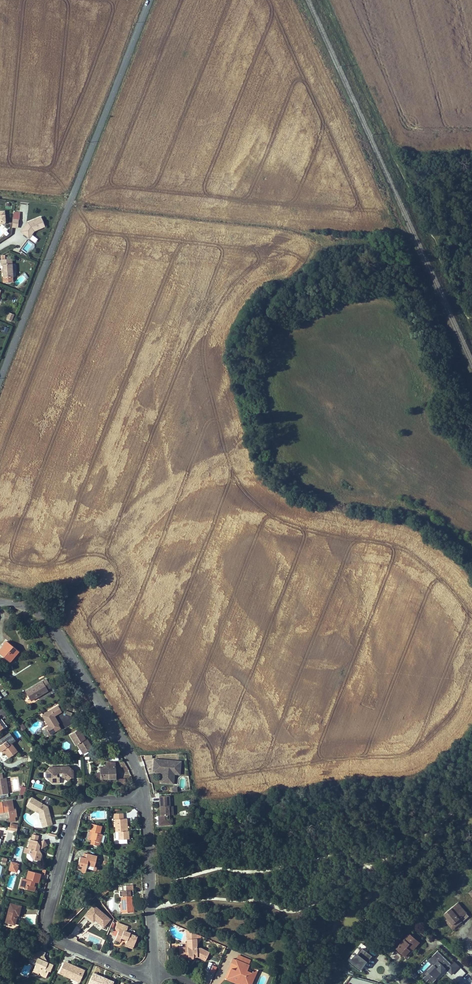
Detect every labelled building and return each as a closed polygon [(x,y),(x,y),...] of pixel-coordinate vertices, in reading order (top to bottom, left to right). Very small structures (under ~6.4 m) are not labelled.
[(38,227),(44,225),(41,217),(27,223),(22,229),(25,231),(23,234),(27,237),(30,233),(31,234),(32,234),(34,231),(38,229),(38,227)] [(12,276),(11,259),(1,260),(1,265),(2,265),(3,277),(12,276)] [(9,649),(11,646),(6,641),(3,644),(4,645),(0,649),(0,651),(5,654),(3,656),(10,662),(16,654),(9,649)] [(18,652),(11,646),(9,649),(16,654),(18,652)] [(47,689),(51,687),(46,679),(26,691),(31,700),(38,696),(38,695),(39,694),(40,695),(47,691),(47,689)] [(57,721),(54,716),(61,712),(58,706),(42,715),(48,726),(45,728),(49,735),(60,728),(58,724),(57,723),(56,722),(57,721)] [(17,739),(22,735),(17,728),(12,731),(17,739)] [(92,748),(87,739),(85,740),(84,739),(85,739),(84,737),(79,729),(70,735),(76,745),(77,744),(81,750),(84,748),(88,750),(92,748)] [(1,744),(6,741),(9,745),(11,743),(16,740),(10,732),(0,739),(0,742),(1,744)] [(11,743),(9,745),(6,741),(1,744),(0,745),(0,751),(0,752),(1,751),(3,750),(5,752),(9,758),(17,751),(11,743)] [(173,768),(175,766),(176,767),(177,761),(154,759),(153,767),(157,767),(157,772),(161,773),(163,773),(163,777),(161,777),(160,783),(171,784),(173,768)] [(180,774),(181,761),(177,761),(176,767),(175,766),(173,768),(171,784),(173,784),(174,774),(180,774)] [(116,779),(115,762),(108,763),(108,764),(105,764),(105,767),(105,769),(100,769),(100,773),(96,773),(96,781),(100,780),(100,779),(108,778),(108,779),(116,779)] [(73,777),(73,770),(68,766),(49,767),(45,771),(50,775),(50,781),(52,783),(60,783),(59,778),(64,777),(67,780),(69,777),(71,777),(73,777)] [(6,778),(0,779),(0,794),(8,793),(6,778)] [(169,815),(169,806),(170,806),(169,796),(159,796),(160,807),(160,810),(160,815),(158,815),(159,825),(171,824),(170,819),(166,819),(166,815),(169,815)] [(47,807),(31,797),(26,805),(36,811),(40,809),(43,814),(40,816),(43,827),(52,824),(51,820),(49,819),(48,815),(49,813),(47,807)] [(12,800),(0,802),(0,813),(8,812),(9,818),(15,817),(17,817),(16,808),(14,809),(12,800)] [(126,831),(126,823),(127,823),(127,818),(123,819),(123,813),(114,814),(115,832),(114,832),(114,838),(116,840),(129,839),(128,831),(127,831),(126,831)] [(100,842),(102,834),(100,834),(102,826),(92,823),(90,831),(88,839),(91,840),(90,844),(98,846),(98,842),(100,842)] [(41,848),(47,845),(44,840),(38,843),(37,841),(38,836),(32,834),(31,839),(30,839),(28,848),(25,848),(24,853),(27,853),(27,857),(29,860),(32,861),(32,859),(37,860),(38,856),(41,854),(39,851),(40,848),(41,848)] [(97,856),(87,854),(86,858),(83,857),(80,857),(77,868),(81,870),(81,871),(82,871),(83,872),(84,872),(85,871),(86,868),(94,870),(95,870),(96,868),(95,867),(95,866),(94,866),(97,856)] [(15,871),(17,863),(11,861),(9,869),(15,871)] [(33,886),(34,882),(36,882),(38,883),(40,873),(28,870),(26,879),(21,878),(19,887),(34,891),(35,886),(33,886)] [(132,904),(131,896),(133,896),(132,885),(125,885),(126,890),(121,891),(121,896),(122,903),(122,913),(132,912),(132,904)] [(466,913),(458,903),(444,914),(453,924),(466,913)] [(18,915),(21,906),(10,904),(6,922),(14,924),(17,915),(18,915)] [(110,919),(94,905),(85,915),(93,921),(95,919),(97,920),(96,921),(103,927),(110,919)] [(448,918),(445,920),(453,929),(468,915),(466,913),(453,924),(448,918)] [(77,926),(81,928),(86,921),(82,919),(77,926)] [(132,936),(129,935),(130,933),(126,931),(128,927),(117,923),(115,929),(119,930),(115,939),(120,941),(121,937),(127,940),(126,943),(133,946),(137,936),(133,935),(132,936)] [(209,952),(201,948),(197,948),(197,947),(194,947),(194,943),(196,943),(196,935),(196,934),(186,930),(187,943),(186,943),(186,947),(183,947),(183,956),(188,956),(188,957),(188,958),(189,959),(191,960),(192,959),(193,958),(193,957),(193,955),(197,955),(197,957),(205,961),(209,952)] [(416,942),(406,932),(394,946),(404,956),(416,942)] [(100,940),(95,938),(90,936),(89,937),(88,940),(89,940),(97,944),(98,944),(99,941),(100,940)] [(52,972),(55,966),(47,962),(42,960),(44,956),(45,953),(40,950),(35,947),(32,953),(30,952),(28,957),(36,961),(35,963),(36,963),(33,970),(39,972),(42,973),(41,975),(46,977),(48,971),(52,972)] [(359,948),(347,963),(357,971),(369,955),(359,948)] [(437,950),(418,970),(427,979),(427,978),(431,982),(445,967),(452,974),(460,966),(453,960),(451,963),(437,950)] [(395,951),(391,958),(397,961),(400,954),(395,951)] [(245,963),(247,959),(238,955),(236,960),(245,963)] [(253,974),(247,971),(249,965),(248,965),(250,960),(247,959),(245,963),(236,960),(233,958),(231,963),(239,966),(237,969),(238,970),(236,970),(232,968),(227,978),(237,982),(238,980),(247,983),(248,983),(253,974)] [(80,980),(85,970),(77,967),(76,968),(72,966),(72,965),(68,963),(67,965),(63,963),(59,973),(71,978),(72,976),(80,980)] [(105,978),(93,973),(92,975),(96,977),(97,976),(103,978),(102,981),(104,982),(105,978)] [(113,982),(105,978),(104,982),(102,981),(103,978),(97,976),(96,977),(92,975),(89,983),(92,983),(112,983),(113,982)]
